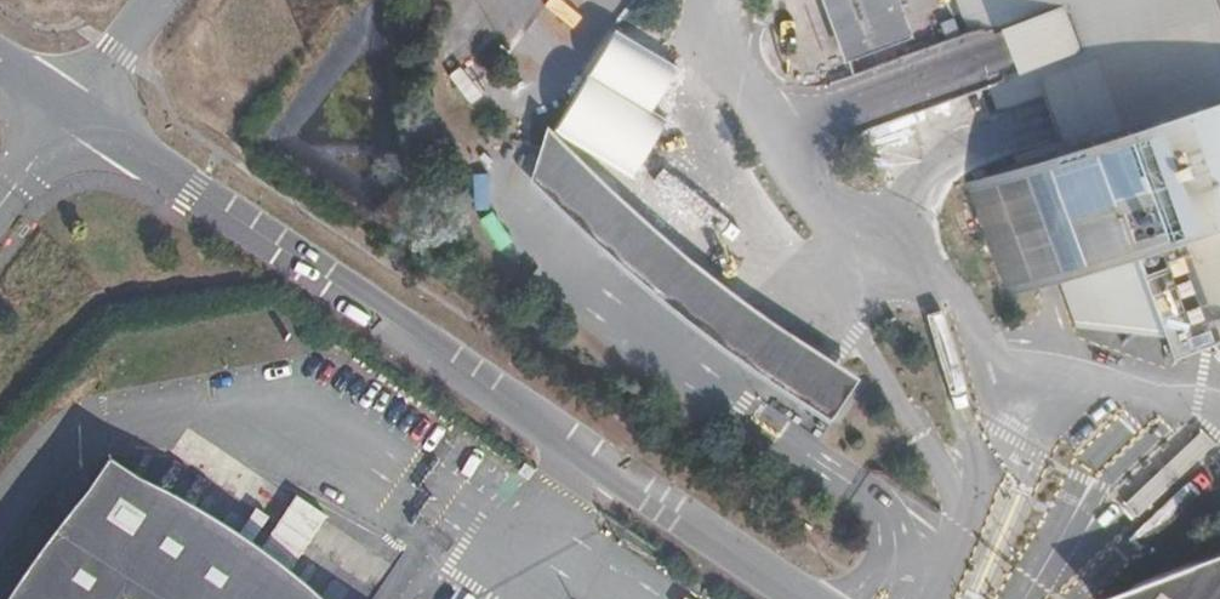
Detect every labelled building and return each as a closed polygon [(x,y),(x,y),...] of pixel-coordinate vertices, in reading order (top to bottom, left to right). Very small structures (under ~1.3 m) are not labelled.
[(846,62),(912,38),(899,0),(823,0),(846,62)] [(969,32),(989,26),(1006,77),(1032,66),(1044,94),(1061,137),(1064,147),(1018,164),(967,181),(1009,296),(1059,277),(1133,251),(1162,330),(1171,355),(1219,337),(1219,0),(957,0),(969,32)] [(1032,66),(1006,77),(989,84),(999,109),(1044,94),(1032,66)] [(867,130),(880,168),(928,150),(915,113),(867,130)] [(1064,147),(1061,137),(1015,154),(1018,164),(1064,147)] [(675,258),(608,198),(555,144),(528,183),(605,256),(705,339),(828,423),(854,382),(789,343),(721,295),(675,258)] [(1077,326),(1162,330),(1133,251),(1059,277),(1077,326)] [(1205,343),(1219,357),(1219,337),(1205,343)] [(838,392),(833,387),(762,340),(761,360),(823,402),(830,403),(836,399),(838,392)] [(1214,443),(1202,430),(1124,503),(1136,516),(1214,443)] [(104,459),(11,598),(315,598),(104,459)] [(1131,584),(1119,598),(1219,598),(1219,551),(1131,584)]
